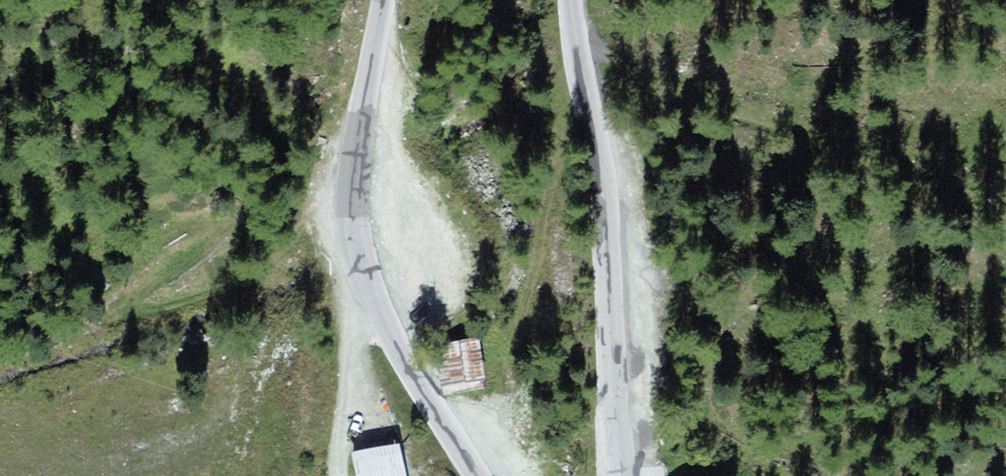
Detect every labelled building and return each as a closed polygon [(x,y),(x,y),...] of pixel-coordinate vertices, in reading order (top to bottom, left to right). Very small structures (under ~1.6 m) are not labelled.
[(477,341),(441,345),(445,381),(482,376),(477,341)] [(354,451),(359,475),(404,475),(397,446),(354,451)]
